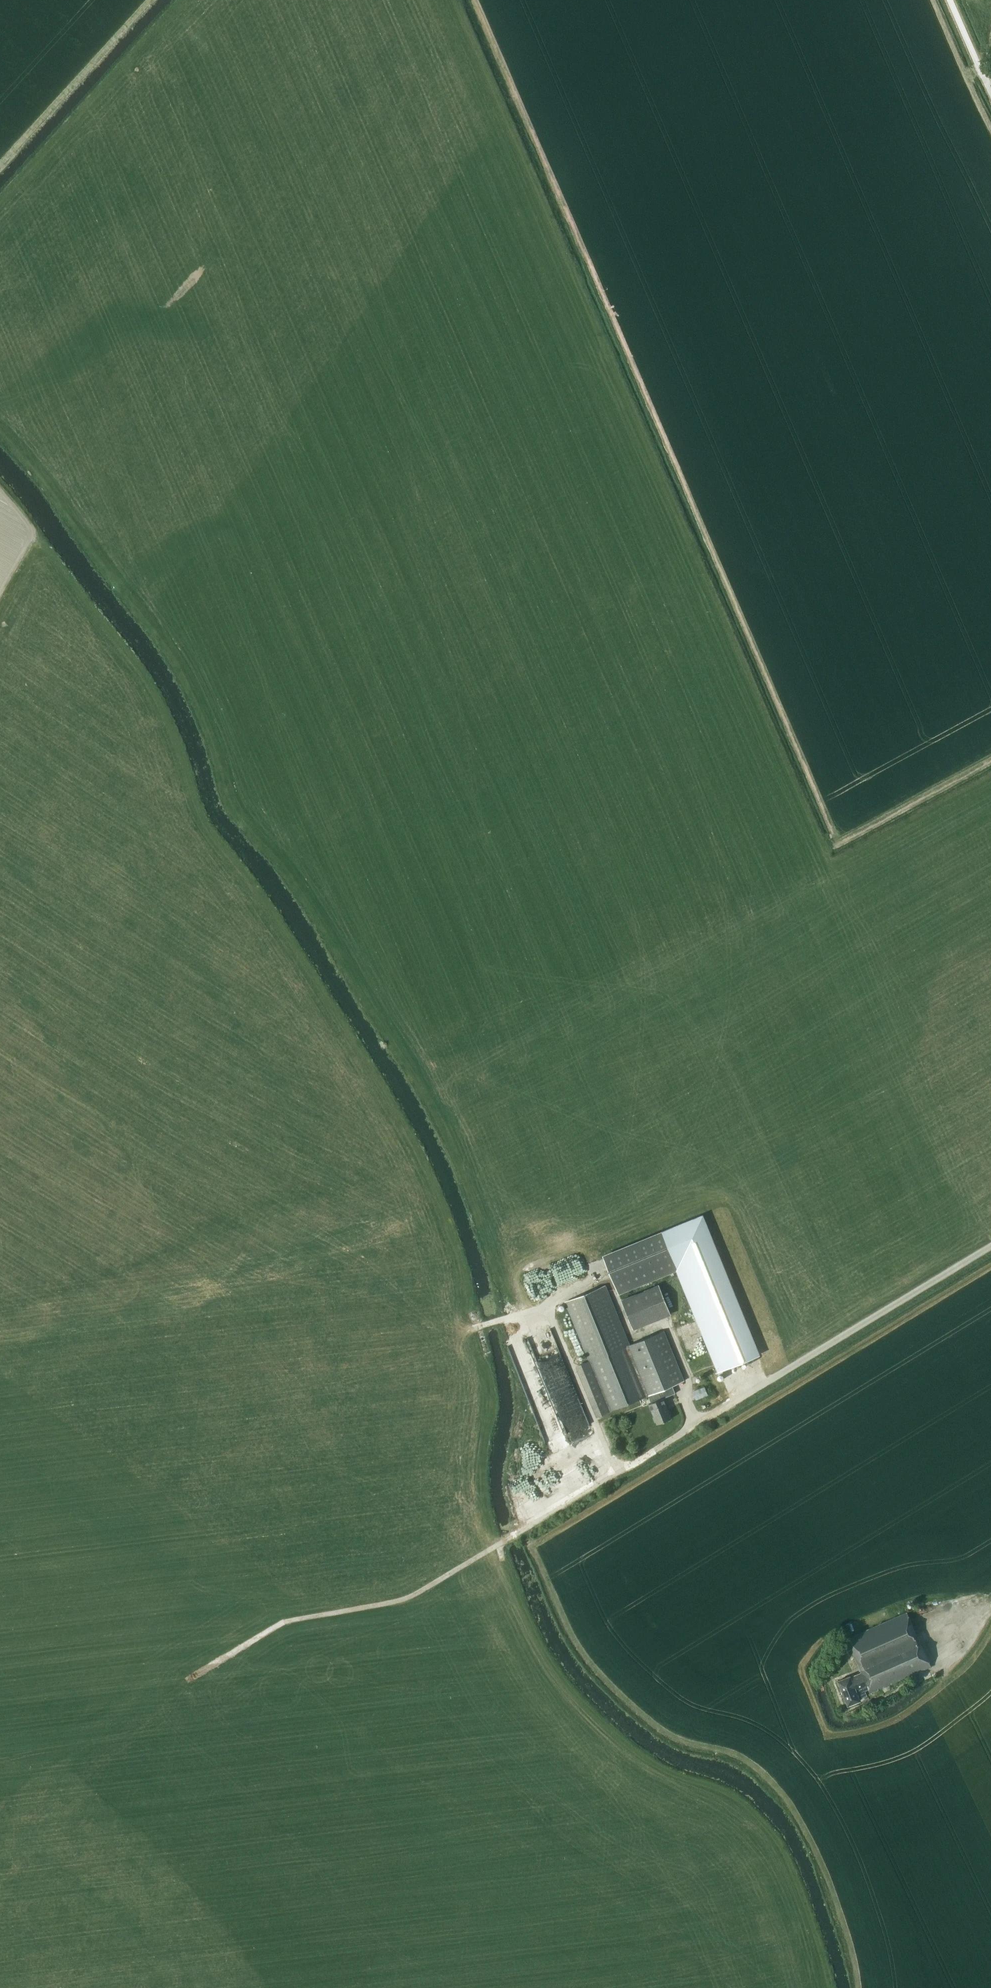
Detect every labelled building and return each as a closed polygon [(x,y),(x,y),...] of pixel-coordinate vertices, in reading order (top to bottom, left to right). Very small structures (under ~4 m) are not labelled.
[(718,1369),(757,1353),(701,1215),(603,1255),(619,1295),(678,1270),(718,1369)] [(671,1314),(659,1284),(621,1300),(633,1330),(671,1314)] [(612,1411),(612,1410),(651,1394),(654,1401),(649,1403),(658,1424),(671,1418),(663,1398),(675,1393),(672,1385),(684,1381),(663,1330),(630,1344),(606,1285),(565,1302),(589,1361),(576,1366),(596,1417),(612,1411)] [(548,1348),(558,1343),(552,1332),(542,1336),(548,1348)] [(704,1386),(692,1391),(696,1400),(708,1395),(704,1386)] [(876,1680),(879,1689),(931,1667),(907,1612),(847,1638),(857,1662),(866,1658),(872,1672),(867,1674),(870,1682),(876,1680)] [(871,1692),(879,1689),(876,1680),(870,1682),(867,1674),(872,1672),(866,1658),(857,1662),(862,1672),(851,1677),(851,1676),(839,1681),(849,1705),(861,1700),(860,1698),(868,1695),(866,1690),(868,1689),(867,1686),(868,1685),(871,1692)]
